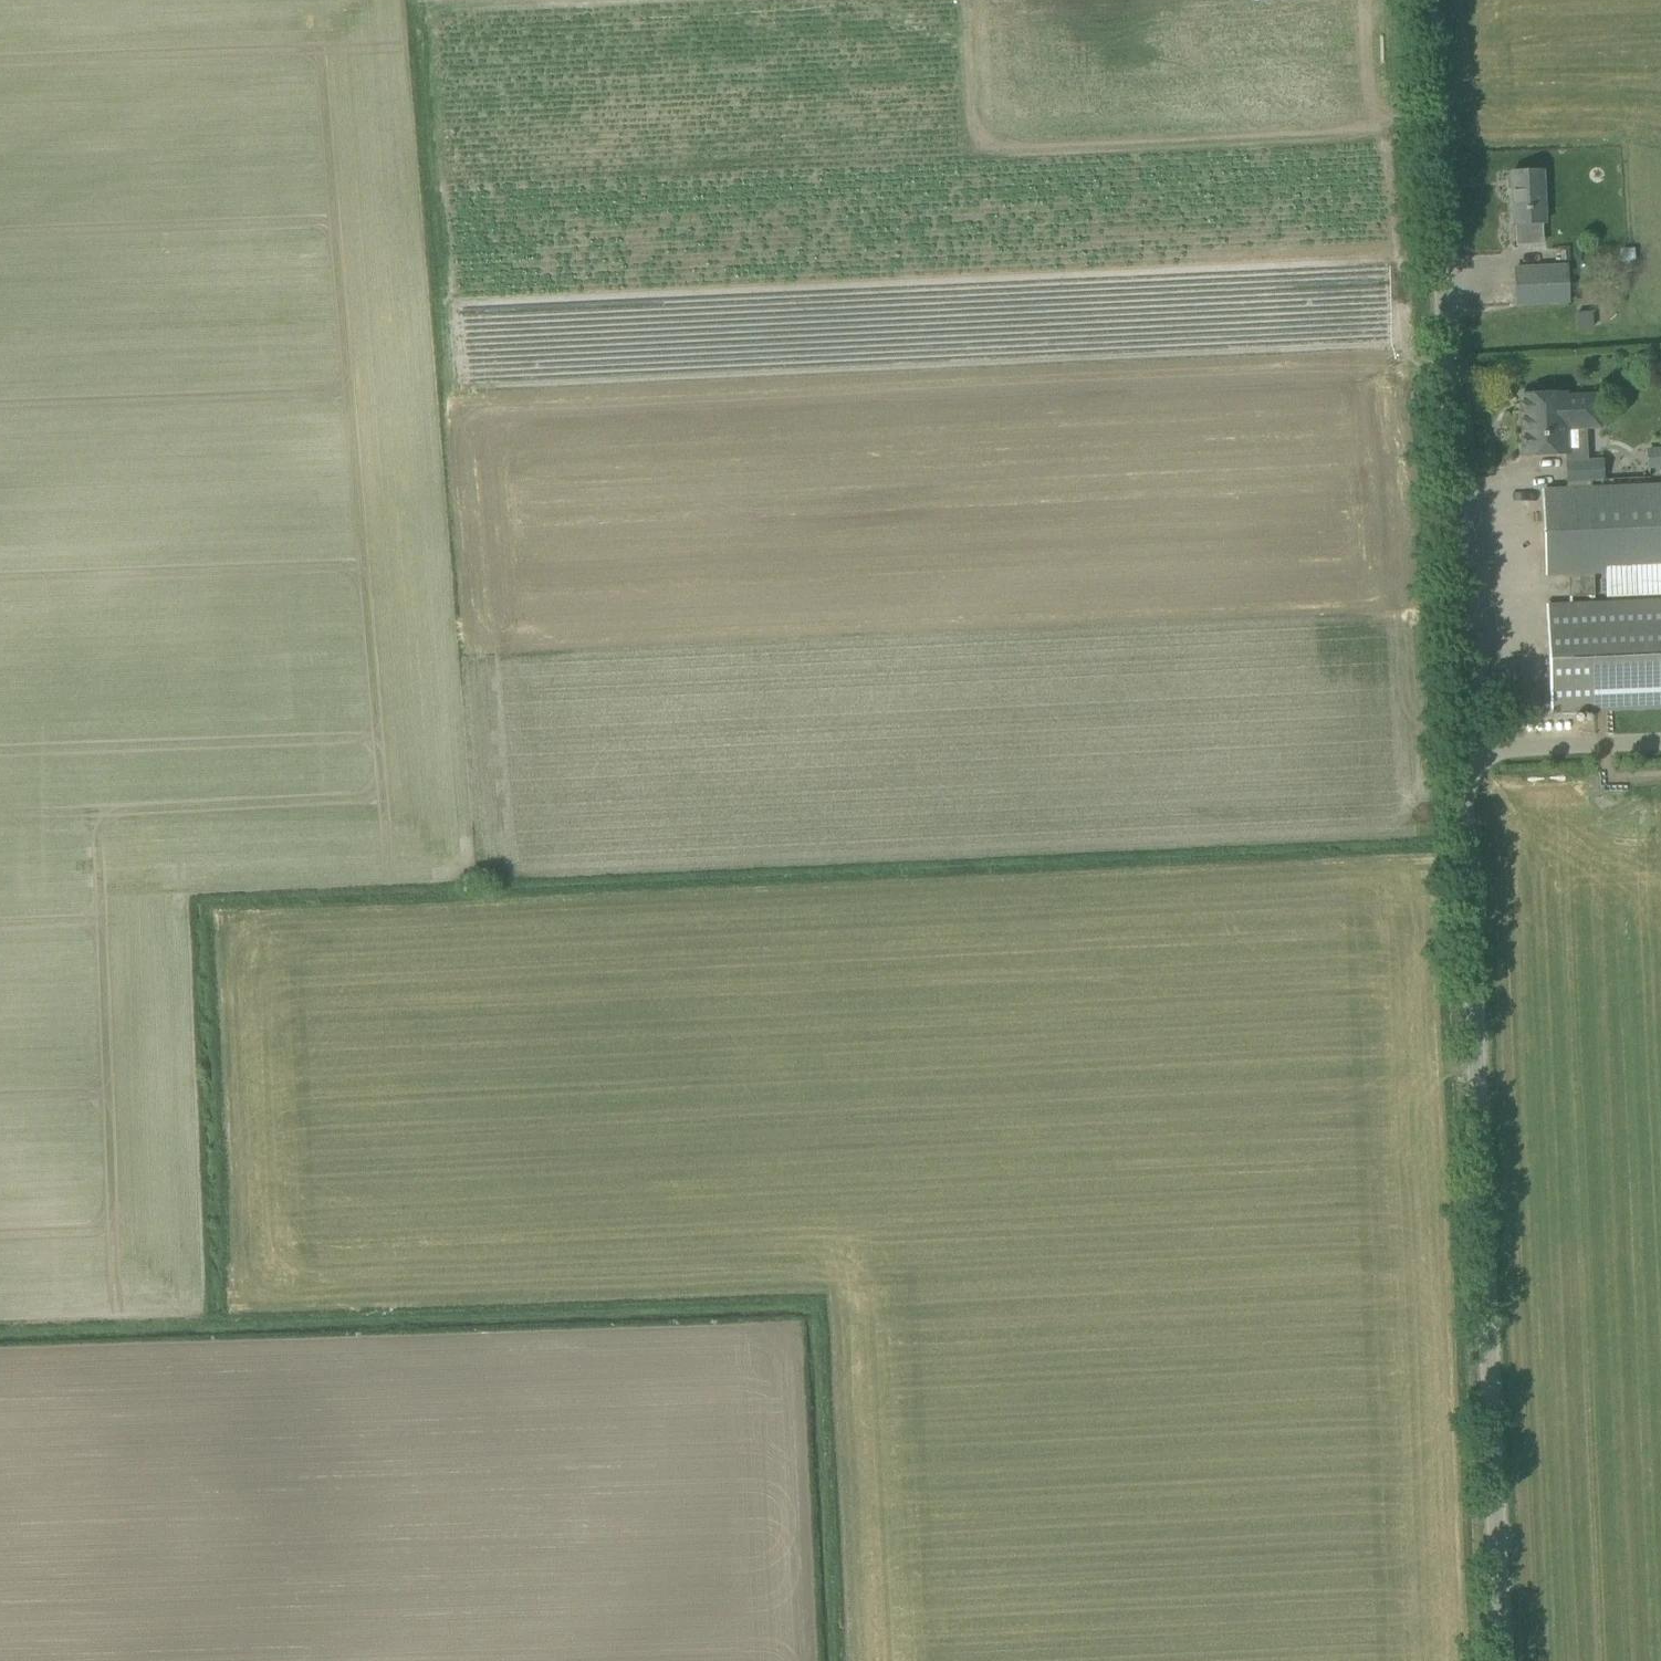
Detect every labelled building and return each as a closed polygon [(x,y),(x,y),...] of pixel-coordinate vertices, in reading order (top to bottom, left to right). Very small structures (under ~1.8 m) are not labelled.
[(1513,224),(1544,223),(1545,223),(1543,171),(1511,172),(1513,224)] [(1540,224),(1510,225),(1511,245),(1541,245),(1540,224)] [(1568,266),(1515,268),(1517,304),(1570,302),(1568,266)] [(1521,394),(1522,454),(1567,453),(1566,428),(1600,427),(1599,396),(1565,397),(1565,393),(1521,394)] [(1647,449),(1647,469),(1660,469),(1660,449),(1647,449)] [(1566,462),(1567,490),(1589,488),(1589,480),(1602,479),(1601,461),(1566,462)] [(1589,488),(1567,490),(1541,490),(1544,573),(1567,573),(1567,596),(1587,595),(1587,597),(1592,597),(1591,572),(1603,572),(1603,595),(1660,593),(1660,486),(1589,488)] [(1545,604),(1548,712),(1660,709),(1660,601),(1545,604)]
